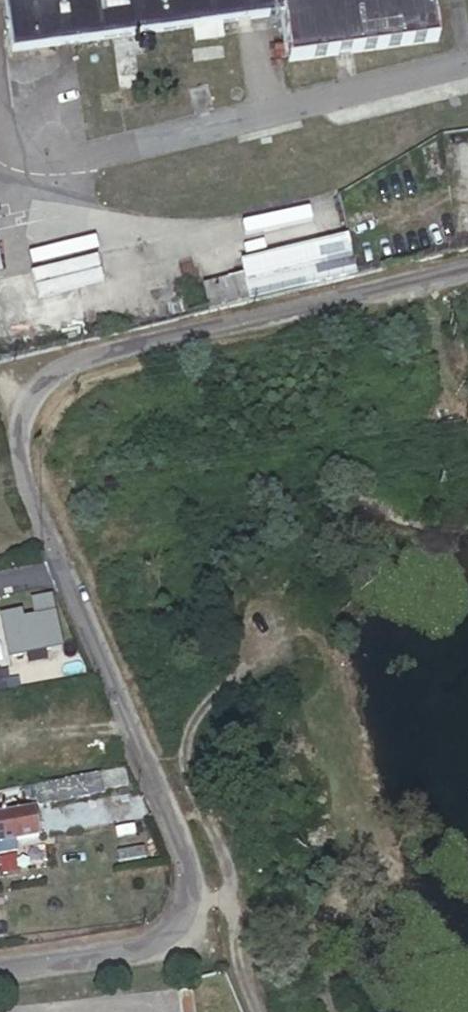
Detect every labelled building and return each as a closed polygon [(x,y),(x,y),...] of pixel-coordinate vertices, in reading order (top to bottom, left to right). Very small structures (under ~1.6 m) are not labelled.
[(449,0),(19,0),(30,71),(299,32),(306,78),(457,56),(449,0)] [(209,312),(248,302),(342,279),(353,277),(344,239),(239,265),(242,276),(201,286),(207,312),(209,312)] [(1,619),(2,623),(9,661),(61,650),(51,602),(32,606),(35,622),(23,624),(20,615),(1,619)] [(122,769),(96,773),(99,789),(126,784),(122,769)] [(96,773),(20,788),(23,802),(36,804),(100,792),(99,789),(96,773)] [(15,851),(14,841),(37,838),(32,809),(0,814),(0,854),(15,851)]
